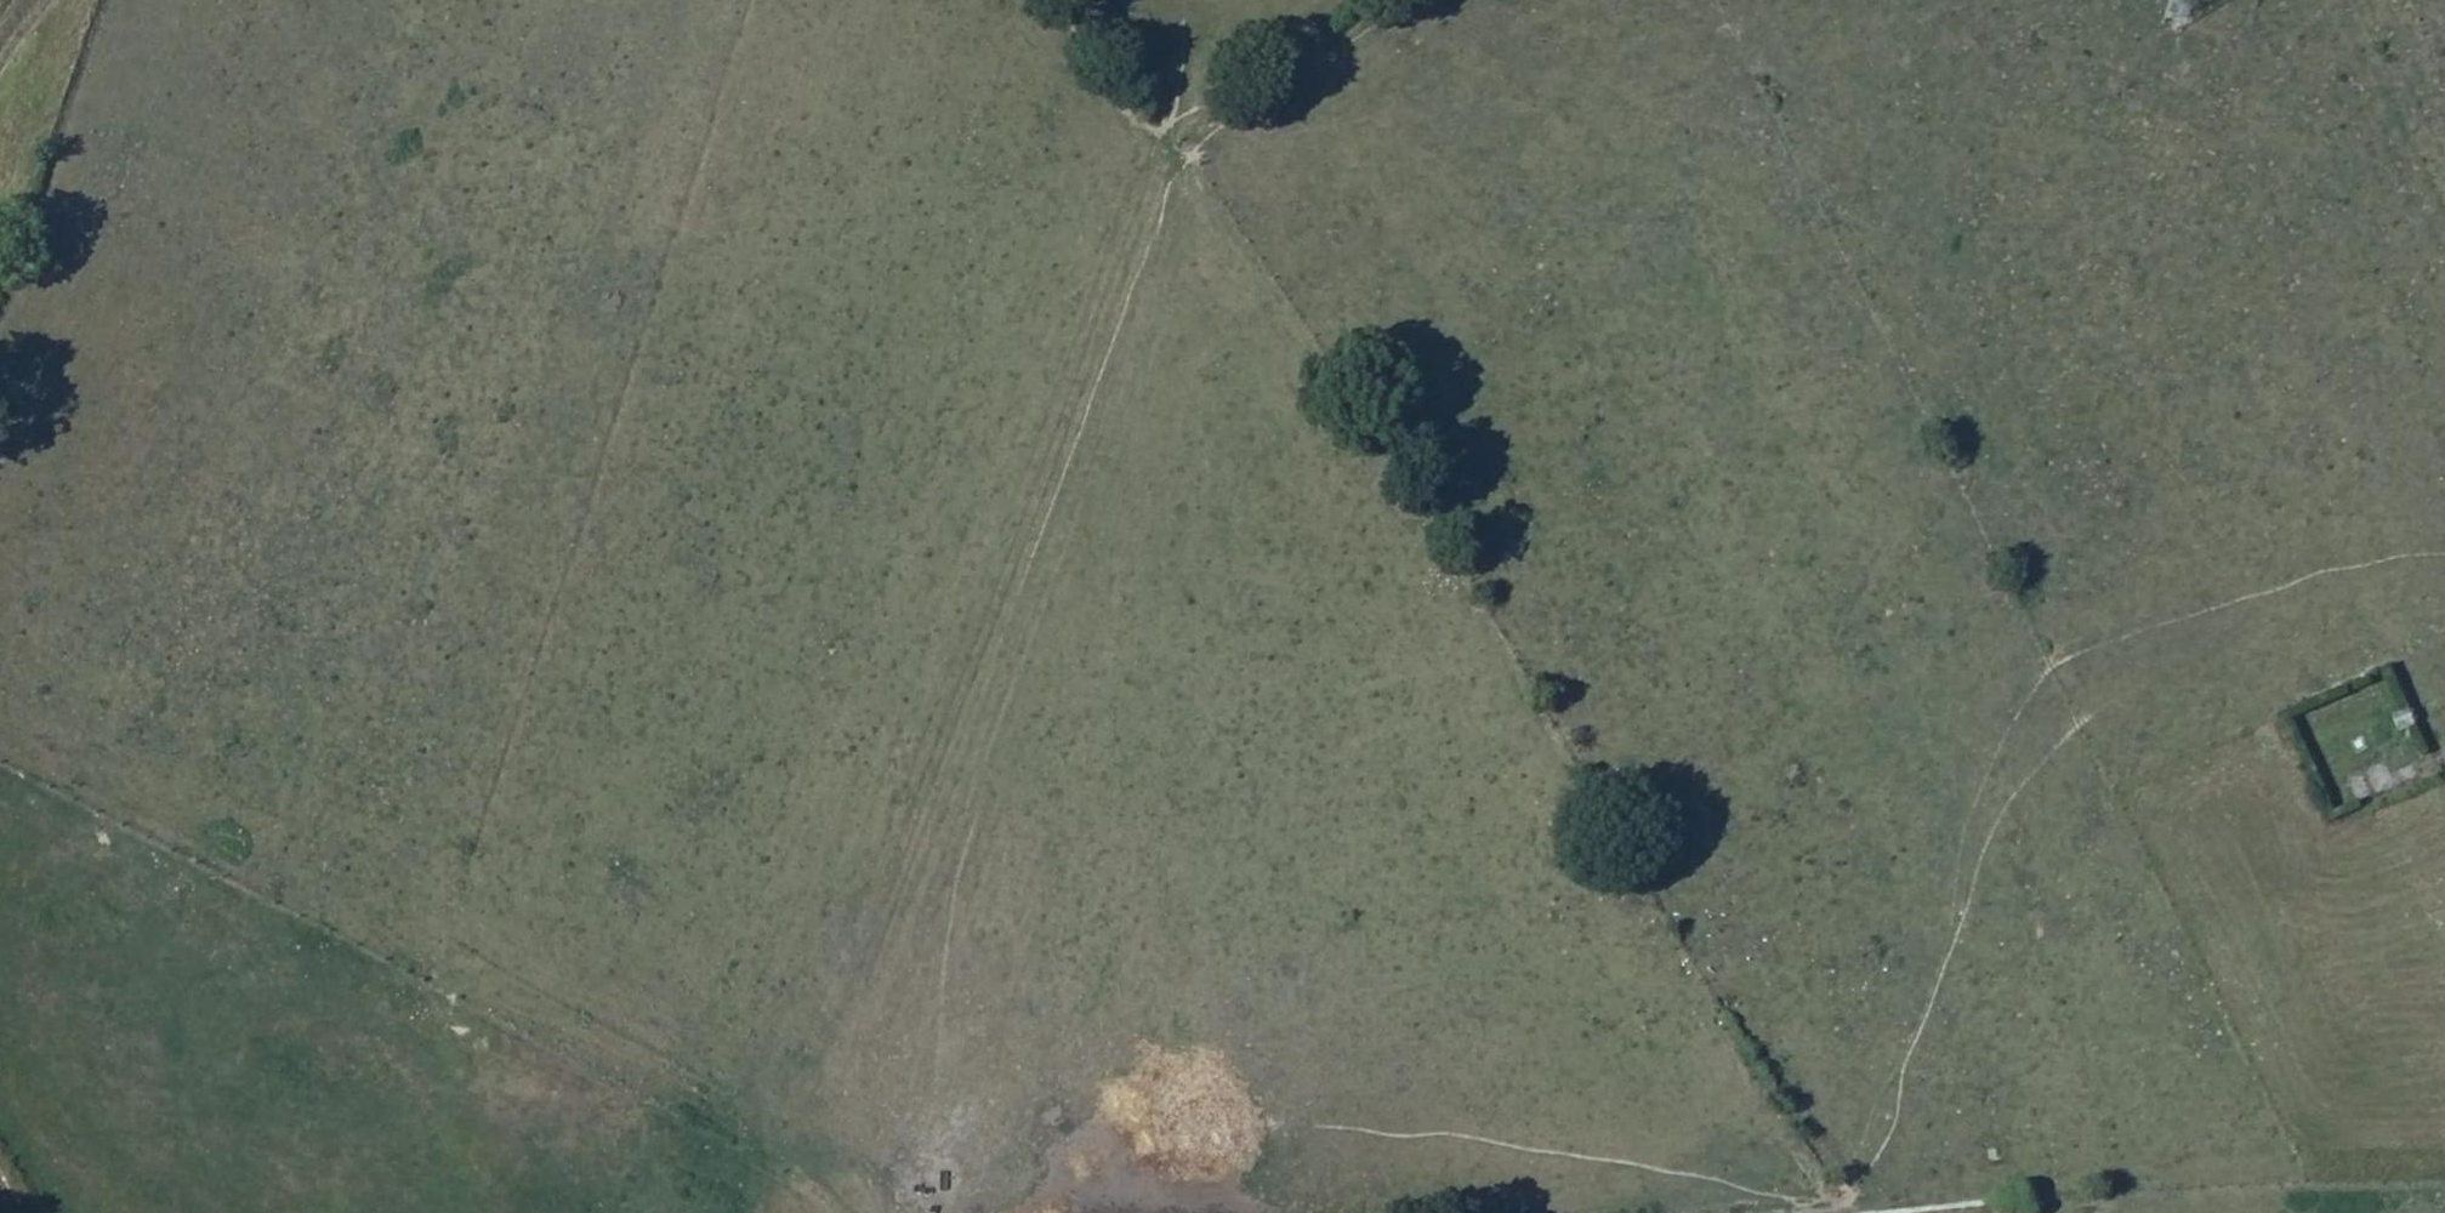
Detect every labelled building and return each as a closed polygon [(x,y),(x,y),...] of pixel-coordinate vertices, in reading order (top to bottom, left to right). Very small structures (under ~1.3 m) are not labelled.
[(2414,722),(2409,712),(2406,714),(2404,711),(2392,717),(2400,732),(2412,727),(2411,723),(2414,722)]
